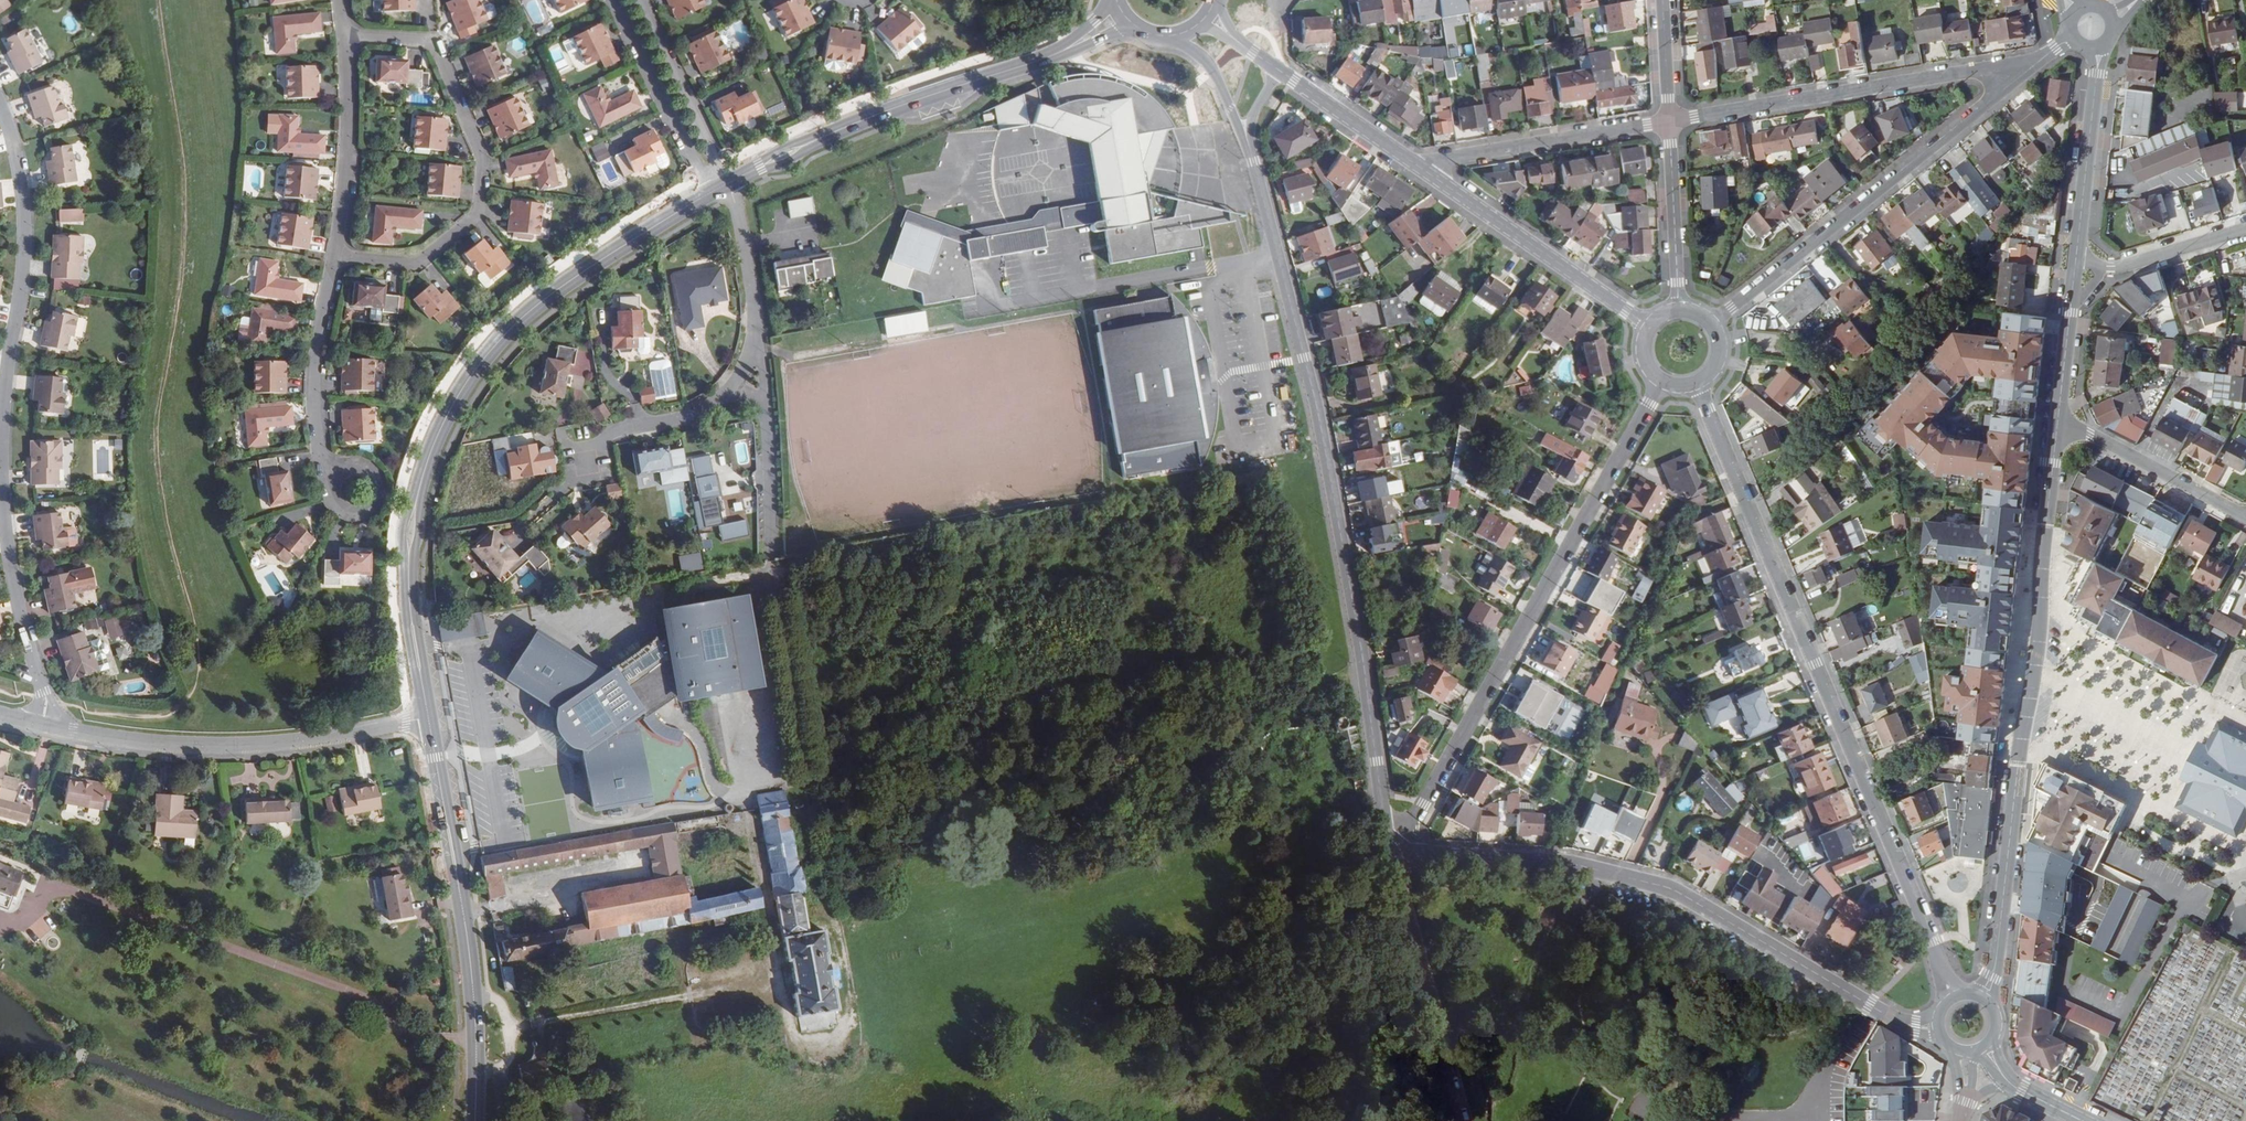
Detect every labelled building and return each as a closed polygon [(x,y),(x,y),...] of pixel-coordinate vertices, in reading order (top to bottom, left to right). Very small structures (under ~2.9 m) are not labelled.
[(10,7),(5,0),(0,0),(0,13),(10,7)] [(381,3),(398,2),(398,12),(412,11),(412,0),(381,0),(381,3)] [(449,2),(456,17),(452,18),(458,32),(486,21),(478,0),(453,0),(449,2)] [(583,0),(555,0),(561,12),(584,1),(583,0)] [(702,0),(667,0),(670,5),(674,2),(682,18),(705,7),(702,0)] [(772,10),(782,30),(796,22),(801,31),(813,24),(807,11),(803,12),(797,0),(791,0),(772,10)] [(803,12),(807,11),(801,0),(797,0),(803,12)] [(1357,3),(1358,6),(1350,7),(1355,32),(1362,31),(1362,26),(1383,22),(1380,0),(1375,0),(1357,3)] [(1380,0),(1383,22),(1384,23),(1393,22),(1392,13),(1395,12),(1404,10),(1406,20),(1414,19),(1411,0),(1381,0),(1380,0)] [(1442,18),(1439,0),(1411,0),(1414,19),(1414,20),(1414,23),(1442,18)] [(1446,47),(1448,59),(1460,58),(1476,55),(1474,45),(1457,49),(1455,36),(1456,36),(1453,18),(1451,18),(1450,9),(1452,9),(1450,0),(1439,0),(1442,18),(1446,47)] [(1496,8),(1495,0),(1467,0),(1469,12),(1496,8)] [(1524,4),(1523,0),(1495,0),(1496,8),(1498,19),(1525,15),(1524,4)] [(1591,8),(1590,3),(1590,0),(1567,0),(1569,16),(1573,15),(1575,28),(1570,29),(1571,34),(1584,32),(1582,21),(1581,10),(1591,8)] [(2025,14),(2032,13),(2029,0),(2006,0),(2009,17),(2025,14)] [(1635,10),(1633,1),(1605,6),(1610,33),(1635,29),(1632,11),(1635,10)] [(398,2),(381,3),(382,12),(398,12),(398,2)] [(449,2),(446,3),(452,18),(456,17),(449,2)] [(674,2),(670,5),(677,20),(682,18),(674,2)] [(1778,31),(1774,5),(1774,4),(1746,9),(1751,36),(1778,31)] [(892,20),(905,9),(902,6),(890,17),(892,20)] [(1723,6),(1706,9),(1707,18),(1702,18),(1703,25),(1700,25),(1703,43),(1728,39),(1723,6)] [(890,17),(878,27),(888,37),(895,31),(906,44),(908,41),(921,30),(922,29),(920,27),(924,23),(919,17),(915,20),(910,14),(905,9),(892,20),(890,17)] [(913,11),(910,14),(915,20),(919,17),(913,11)] [(319,14),(273,18),(277,54),(295,52),(293,35),(316,32),(315,23),(320,22),(319,14)] [(2025,14),(2009,17),(1986,20),(1990,41),(2000,39),(2001,41),(2029,37),(2025,14)] [(1945,23),(1944,15),(1916,20),(1920,41),(1947,37),(1945,23)] [(2213,46),(2239,43),(2235,18),(2210,22),(2213,46)] [(1329,43),(1327,19),(1302,21),(1303,44),(1329,43)] [(1327,19),(1329,43),(1329,46),(1336,46),(1335,34),(1333,34),(1332,19),(1327,19)] [(1805,23),(1807,34),(1809,46),(1836,41),(1832,19),(1805,23)] [(1972,19),(1945,23),(1947,37),(1948,42),(1975,38),(1974,31),(1973,23),(1972,19)] [(1589,20),(1582,21),(1585,37),(1591,36),(1589,20)] [(1868,62),(1861,21),(1852,23),(1856,46),(1842,48),(1845,66),(1868,62)] [(1985,21),(1973,23),(1974,31),(1986,28),(1985,21)] [(796,22),(782,30),(786,38),(801,31),(796,22)] [(548,24),(538,27),(540,36),(550,33),(548,24)] [(601,24),(596,26),(603,41),(607,39),(601,24)] [(617,60),(607,39),(603,41),(596,26),(572,37),(577,49),(581,57),(595,50),(599,59),(603,67),(617,60)] [(19,75),(22,73),(42,63),(25,29),(7,39),(12,50),(16,58),(11,60),(19,75)] [(717,32),(725,48),(730,46),(732,39),(729,32),(722,29),(717,32)] [(702,72),(716,65),(712,57),(726,50),(716,30),(693,41),(700,56),(696,59),(702,72)] [(926,35),(921,30),(908,41),(913,47),(917,47),(926,39),(926,35)] [(824,60),(856,64),(860,33),(845,31),(844,36),(827,34),(824,60)] [(895,31),(888,37),(898,50),(906,44),(895,31)] [(1811,55),(1809,46),(1807,34),(1779,39),(1783,60),(1811,55)] [(1895,34),(1891,35),(1895,58),(1899,58),(1895,34)] [(1895,58),(1891,35),(1870,38),(1875,62),(1895,58)] [(1729,67),(1752,64),(1748,36),(1728,39),(1703,43),(1694,44),(1696,59),(1717,55),(1715,47),(1725,45),(1729,67)] [(572,37),(562,42),(567,54),(577,49),(572,37)] [(700,56),(693,41),(688,43),(696,59),(700,56)] [(1544,43),(1546,55),(1554,53),(1552,46),(1558,45),(1557,41),(1544,43)] [(1403,55),(1404,48),(1387,44),(1388,51),(1403,55)] [(1388,51),(1376,48),(1371,56),(1355,46),(1349,55),(1365,64),(1367,62),(1376,69),(1388,51)] [(493,47),(464,58),(470,72),(474,71),(480,86),(505,76),(493,47)] [(1448,59),(1446,47),(1419,50),(1419,52),(1420,59),(1443,59),(1448,59)] [(2130,82),(2129,91),(2155,94),(2157,84),(2158,84),(2161,58),(2160,57),(2161,50),(2134,47),(2132,54),(2128,81),(2130,82)] [(1420,59),(1419,52),(1404,48),(1403,55),(1408,56),(1420,59)] [(1961,48),(1951,50),(1952,56),(1963,54),(1961,48)] [(12,50),(7,52),(11,60),(16,58),(12,50)] [(599,59),(595,50),(581,57),(585,66),(599,59)] [(716,65),(730,58),(726,50),(712,57),(716,65)] [(1588,55),(1591,70),(1594,92),(1612,89),(1627,86),(1626,75),(1612,77),(1609,63),(1616,62),(1614,51),(1588,55)] [(1488,81),(1486,69),(1490,68),(1488,53),(1476,55),(1480,82),(1488,81)] [(1906,55),(1907,63),(1923,61),(1922,53),(1906,55)] [(1819,54),(1811,55),(1813,70),(1821,69),(1819,54)] [(1577,56),(1579,69),(1586,68),(1585,55),(1577,56)] [(1353,87),(1364,70),(1347,58),(1335,76),(1353,87)] [(1443,59),(1445,70),(1446,79),(1463,76),(1460,58),(1448,59),(1443,59)] [(376,59),(375,83),(406,83),(406,87),(420,87),(420,85),(427,85),(427,71),(420,71),(420,69),(407,69),(407,60),(376,59)] [(1445,70),(1443,59),(1420,59),(1421,65),(1435,64),(1436,72),(1445,70)] [(313,67),(286,68),(287,90),(303,89),(303,99),(318,98),(317,83),(313,83),(313,67)] [(1387,106),(1389,103),(1403,83),(1395,78),(1393,81),(1376,69),(1361,92),(1379,104),(1382,103),(1387,106)] [(1561,103),(1595,97),(1594,92),(1591,70),(1557,76),(1561,103)] [(474,71),(470,72),(476,88),(480,86),(474,71)] [(548,77),(538,81),(543,92),(553,88),(548,77)] [(1523,90),(1526,109),(1528,118),(1556,113),(1550,79),(1543,80),(1544,86),(1523,90)] [(1098,80),(1081,80),(1068,81),(1049,88),(1058,107),(1051,109),(1040,107),(1037,88),(994,108),(997,125),(1005,124),(1006,130),(1032,125),(1041,124),(1058,129),(1063,114),(1080,111),(1080,113),(1082,115),(1104,122),(1114,179),(1095,182),(1098,202),(1039,211),(1032,219),(963,231),(965,245),(904,223),(889,264),(911,271),(905,288),(921,294),(923,304),(974,296),(969,260),(1046,247),(1043,226),(1060,222),(1063,229),(1092,223),(1090,227),(1090,230),(1091,231),(1096,232),(1103,231),(1114,235),(1107,254),(1109,264),(1203,248),(1199,228),(1229,223),(1228,213),(1177,200),(1173,218),(1153,221),(1144,173),(1137,174),(1152,133),(1173,129),(1172,128),(1167,118),(1160,109),(1149,98),(1144,95),(1136,105),(1125,98),(1129,90),(1112,83),(1098,80)] [(2066,107),(2068,94),(2069,94),(2071,82),(2052,80),(2049,100),(2051,100),(2051,105),(2066,107)] [(1410,123),(1417,114),(1421,108),(1407,97),(1414,87),(1404,81),(1403,83),(1389,103),(1392,105),(1389,109),(1410,123)] [(641,107),(637,98),(632,100),(628,92),(607,102),(600,86),(583,93),(600,127),(641,107)] [(53,87),(31,94),(28,95),(33,110),(38,108),(41,117),(45,127),(68,119),(62,100),(57,101),(53,87)] [(1612,90),(1612,89),(1594,92),(1595,97),(1597,108),(1623,104),(1623,105),(1637,103),(1634,87),(1612,90)] [(303,89),(287,90),(287,100),(303,99),(303,89)] [(637,98),(633,90),(628,92),(632,100),(637,98)] [(1494,122),(1506,120),(1505,113),(1520,110),(1517,90),(1489,95),(1494,122)] [(1526,109),(1523,90),(1517,90),(1520,110),(1526,109)] [(2150,140),(2155,94),(2129,91),(2122,151),(2131,147),(2150,140)] [(752,92),(738,99),(729,102),(726,96),(715,101),(725,123),(735,119),(738,124),(761,112),(752,92)] [(738,99),(735,92),(726,96),(729,102),(738,99)] [(2238,112),(2238,93),(2214,93),(2217,113),(2238,112)] [(515,98),(487,110),(494,124),(497,123),(504,138),(528,127),(515,98)] [(1453,132),(1448,107),(1451,107),(1449,99),(1439,100),(1440,107),(1435,108),(1437,116),(1430,118),(1434,136),(1453,132)] [(2040,125),(2045,121),(2030,102),(2025,105),(2040,125)] [(2028,135),(2040,125),(2025,105),(2013,115),(2028,135)] [(1462,130),(1487,126),(1484,106),(1458,111),(1462,130)] [(33,110),(35,118),(41,117),(38,108),(33,110)] [(1417,114),(1410,123),(1389,109),(1387,113),(1416,132),(1424,118),(1417,114)] [(1873,122),(1875,134),(1883,145),(1911,133),(1901,109),(1879,117),(1880,120),(1873,122)] [(1058,129),(1041,124),(1032,125),(1088,144),(1095,182),(1114,179),(1104,122),(1082,115),(1080,113),(1080,111),(1063,114),(1058,129)] [(298,117),(280,116),(278,152),(323,154),(324,146),(319,146),(319,136),(297,135),(298,117)] [(443,119),(417,117),(415,139),(431,141),(430,150),(444,151),(446,136),(442,136),(443,119)] [(1274,140),(1286,159),(1315,141),(1304,122),(1274,140)] [(497,123),(494,124),(500,139),(504,138),(497,123)] [(1820,146),(1817,123),(1790,127),(1793,147),(1806,145),(1806,148),(1820,146)] [(2192,123),(2150,140),(2131,147),(2135,157),(2163,144),(2195,130),(2194,126),(2192,123)] [(1750,156),(1745,124),(1732,126),(1738,158),(1750,156)] [(1845,140),(1860,159),(1879,144),(1863,124),(1845,140)] [(1793,147),(1790,127),(1781,128),(1782,130),(1775,131),(1763,132),(1763,133),(1754,135),(1757,159),(1767,158),(1766,154),(1794,149),(1793,147)] [(645,142),(637,146),(624,152),(634,172),(656,161),(654,158),(665,152),(653,130),(642,136),(645,142)] [(1728,131),(1723,132),(1722,130),(1708,132),(1710,143),(1702,144),(1704,157),(1713,155),(1713,158),(1732,155),(1728,131)] [(2172,172),(2204,158),(2202,151),(2197,135),(2195,130),(2163,144),(2172,172)] [(2048,131),(2046,132),(2057,146),(2057,143),(2048,131)] [(2056,150),(2057,146),(2046,132),(2034,142),(2035,143),(2051,164),(2058,158),(2053,152),(2056,150)] [(645,142),(642,136),(634,139),(637,146),(645,142)] [(2009,160),(1991,137),(1973,152),(1992,174),(2009,160)] [(431,141),(415,139),(414,149),(430,150),(431,141)] [(598,163),(611,157),(605,141),(591,147),(598,163)] [(549,142),(507,160),(510,169),(515,167),(518,175),(539,166),(546,182),(563,176),(549,142)] [(2039,182),(2046,175),(2047,168),(2051,164),(2035,143),(2022,154),(2032,167),(2036,172),(2029,177),(2025,172),(2021,175),(2033,189),(2039,182)] [(2163,144),(2135,157),(2137,162),(2133,163),(2142,184),(2172,172),(2163,144)] [(2202,151),(2204,158),(2210,178),(2237,170),(2229,144),(2202,151)] [(50,186),(54,186),(76,182),(70,145),(50,148),(52,160),(53,169),(48,170),(50,186)] [(1651,168),(1649,158),(1644,159),(1642,149),(1619,153),(1623,177),(1646,173),(1646,169),(1651,168)] [(634,172),(624,152),(615,156),(625,176),(634,172)] [(1344,205),(1352,195),(1353,193),(1346,189),(1360,168),(1342,156),(1327,178),(1342,188),(1337,194),(1344,205)] [(1585,160),(1591,185),(1591,189),(1617,185),(1612,156),(1585,160)] [(1306,158),(1291,161),(1293,170),(1308,166),(1306,158)] [(1565,189),(1591,185),(1585,160),(1561,164),(1565,189)] [(1989,186),(1968,160),(1949,175),(1974,208),(1978,204),(1980,207),(1980,208),(1985,214),(1996,205),(1984,189),(1989,186)] [(1811,187),(1821,200),(1845,181),(1829,161),(1806,180),(1811,187)] [(456,166),(430,164),(428,186),(444,188),(443,197),(458,198),(459,183),(455,183),(456,166)] [(314,168),(283,165),(280,197),(306,200),(308,183),(312,184),(314,168)] [(1551,185),(1548,166),(1525,170),(1528,184),(1539,183),(1540,187),(1551,185)] [(1378,169),(1365,187),(1382,199),(1394,181),(1378,169)] [(1511,195),(1518,200),(1524,189),(1522,172),(1511,173),(1510,173),(1493,175),(1491,185),(1509,198),(1511,195)] [(1301,201),(1312,198),(1309,188),(1313,186),(1307,175),(1283,182),(1288,201),(1300,198),(1301,201)] [(1491,185),(1493,175),(1482,176),(1482,178),(1491,185)] [(1705,209),(1729,208),(1728,187),(1728,178),(1704,179),(1705,209)] [(1736,178),(1728,178),(1728,187),(1736,187),(1736,178)] [(1398,211),(1411,192),(1394,181),(1382,199),(1377,206),(1388,213),(1392,207),(1398,211)] [(1344,205),(1337,194),(1329,182),(1323,185),(1340,211),(1344,205)] [(444,188),(428,186),(427,196),(443,197),(444,188)] [(1811,187),(1787,205),(1793,213),(1799,220),(1816,206),(1817,207),(1823,202),(1821,200),(1811,187)] [(1968,201),(1956,187),(1947,194),(1949,197),(1944,201),(1947,204),(1940,210),(1941,211),(1947,218),(1968,201)] [(2042,220),(2044,220),(2055,221),(2059,189),(2054,189),(2051,188),(2050,194),(2048,202),(2043,202),(2042,211),(2042,220)] [(1907,199),(1901,204),(1920,228),(1941,211),(1940,210),(1924,189),(1908,200),(1907,199)] [(2060,222),(2061,221),(2064,190),(2059,189),(2055,221),(2060,222)] [(1589,197),(1588,190),(1576,192),(1577,198),(1589,197)] [(1647,203),(1646,190),(1626,191),(1628,204),(1647,203)] [(2215,194),(2194,200),(2200,217),(2221,211),(2215,194)] [(1351,227),(1356,222),(1370,209),(1352,195),(1344,205),(1340,211),(1346,221),(1351,227)] [(2145,200),(2152,221),(2143,224),(2137,203),(2131,204),(2131,205),(2140,233),(2165,225),(2162,214),(2169,213),(2164,197),(2163,195),(2145,200)] [(1770,232),(1793,213),(1787,205),(1779,196),(1772,201),(1774,203),(1749,223),(1760,237),(1769,231),(1770,232)] [(811,197),(787,202),(790,219),(814,214),(811,197)] [(2145,200),(2137,203),(2143,224),(2152,221),(2145,200)] [(542,205),(512,202),(510,217),(514,217),(512,234),(538,237),(542,205)] [(1289,211),(1299,210),(1298,202),(1288,204),(1289,211)] [(1589,213),(1590,211),(1595,205),(1583,202),(1579,207),(1589,213)] [(2014,214),(2005,202),(1994,214),(1998,219),(1991,228),(1998,233),(2014,214)] [(1933,245),(1920,228),(1901,204),(1883,218),(1900,240),(1908,233),(1924,252),(1933,245)] [(1547,222),(1571,239),(1573,236),(1587,216),(1587,215),(1579,209),(1574,216),(1559,205),(1547,222)] [(1595,215),(1600,206),(1595,205),(1590,211),(1595,215)] [(1615,233),(1647,231),(1645,207),(1620,209),(1620,213),(1616,214),(1613,205),(1600,206),(1615,233)] [(1799,221),(1817,207),(1816,206),(1799,220),(1799,221)] [(375,207),(372,243),(390,245),(392,227),(415,228),(415,220),(420,220),(421,211),(375,207)] [(60,209),(61,222),(84,222),(84,209),(60,209)] [(2042,211),(2035,209),(2031,215),(2030,215),(2026,222),(2024,225),(2041,230),(2044,220),(2042,220),(2042,211)] [(1408,211),(1387,226),(1390,229),(1409,213),(1408,211)] [(963,231),(919,216),(908,212),(904,223),(965,245),(963,231)] [(1339,212),(1322,217),(1325,226),(1342,221),(1339,212)] [(1409,213),(1390,229),(1406,250),(1426,235),(1409,213)] [(304,218),(278,215),(275,237),(292,238),(291,248),(305,250),(306,235),(303,234),(304,218)] [(1607,230),(1587,216),(1573,236),(1593,250),(1607,230)] [(1878,222),(1895,243),(1900,240),(1883,218),(1878,222)] [(1362,244),(1351,227),(1346,221),(1342,222),(1357,245),(1362,244)] [(1368,239),(1356,222),(1351,227),(1362,244),(1368,239)] [(1455,240),(1442,223),(1426,236),(1439,252),(1455,240)] [(1984,227),(1971,245),(1980,251),(1993,233),(1984,227)] [(1306,263),(1324,257),(1334,254),(1331,245),(1328,244),(1326,239),(1328,236),(1325,228),(1298,237),(1301,247),(1304,245),(1306,252),(1303,253),(1306,263)] [(1648,231),(1647,231),(1615,233),(1615,242),(1622,242),(1623,257),(1650,256),(1648,231)] [(1895,252),(1878,232),(1871,237),(1858,247),(1875,269),(1895,252)] [(83,237),(57,236),(53,235),(53,251),(58,251),(58,261),(52,261),(51,279),(55,279),(78,280),(79,263),(79,252),(82,252),(83,237)] [(292,238),(275,237),(274,246),(291,248),(292,238)] [(2026,264),(2029,242),(2013,240),(2012,244),(2007,244),(2005,253),(1999,252),(1997,255),(1992,261),(2026,264)] [(491,252),(482,241),(464,255),(479,275),(483,271),(490,280),(510,265),(502,255),(496,259),(491,252)] [(496,247),(491,252),(496,259),(502,255),(496,247)] [(1350,248),(1334,254),(1324,257),(1326,262),(1352,254),(1350,248)] [(828,253),(820,255),(820,258),(781,265),(781,262),(773,264),(778,292),(792,289),(791,287),(799,285),(819,281),(819,279),(833,276),(828,253)] [(1326,262),(1334,283),(1359,275),(1352,254),(1326,262)] [(820,258),(820,255),(781,262),(781,265),(820,258)] [(276,262),(258,259),(252,295),(298,302),(299,293),(294,292),(295,283),(273,279),(276,262)] [(1378,274),(1370,260),(1364,264),(1371,278),(1378,274)] [(2028,264),(2026,264),(1992,261),(1984,271),(2002,273),(1998,305),(2023,308),(2028,264)] [(905,288),(911,271),(889,264),(883,280),(905,288)] [(1413,284),(1398,266),(1384,277),(1397,297),(1413,284)] [(727,300),(721,267),(675,275),(684,330),(704,327),(700,305),(727,300)] [(1958,277),(1953,270),(1937,289),(1942,295),(1958,277)] [(2161,293),(2154,273),(2137,279),(2117,289),(2120,293),(2144,318),(2158,305),(2150,297),(2161,293)] [(1422,295),(1446,312),(1458,295),(1433,277),(1422,295)] [(1495,309),(1508,291),(1489,277),(1476,296),(1495,309)] [(1820,307),(1827,315),(1839,305),(1833,297),(1827,301),(1810,279),(1777,305),(1793,327),(1820,307)] [(1840,293),(1854,281),(1852,279),(1838,291),(1840,293)] [(1833,297),(1839,305),(1848,316),(1869,300),(1854,281),(1840,293),(1838,291),(1837,290),(1830,294),(1833,297)] [(231,298),(235,288),(226,284),(222,294),(231,298)] [(354,284),(352,306),(371,308),(382,309),(382,313),(396,314),(398,297),(384,295),(385,286),(374,285),(364,284),(354,284)] [(1522,303),(1542,317),(1555,298),(1535,284),(1522,303)] [(439,296),(430,285),(413,300),(429,319),(433,316),(440,325),(459,308),(451,299),(446,303),(439,296)] [(2223,311),(2216,287),(2180,298),(2188,322),(2204,317),(2207,328),(2224,322),(2223,311)] [(445,292),(439,296),(446,303),(451,299),(445,292)] [(1216,406),(1216,402),(1216,398),(1216,393),(1208,392),(1203,360),(1210,358),(1209,354),(1207,349),(1204,342),(1200,336),(1197,330),(1194,324),(1191,319),(1187,314),(1184,309),(1179,304),(1175,299),(1171,296),(1168,293),(1169,296),(1093,310),(1095,324),(1097,324),(1099,332),(1095,333),(1117,455),(1120,455),(1122,462),(1120,463),(1122,479),(1197,465),(1198,468),(1200,465),(1202,460),(1205,455),(1207,448),(1209,442),(1211,436),(1213,429),(1214,424),(1215,417),(1216,410),(1216,406)] [(624,310),(641,308),(639,296),(623,298),(624,310)] [(404,315),(406,297),(398,297),(396,314),(404,315)] [(1386,329),(1409,324),(1414,323),(1397,297),(1380,301),(1386,329)] [(2102,318),(2119,331),(2132,315),(2116,301),(2102,318)] [(259,305),(258,310),(279,313),(280,308),(259,305)] [(381,322),(382,313),(382,309),(371,308),(369,321),(381,322)] [(1324,342),(1330,341),(1353,336),(1346,308),(1317,315),(1324,342)] [(1571,318),(1569,321),(1556,312),(1541,332),(1564,348),(1587,315),(1578,308),(1571,318)] [(258,310),(252,309),(250,319),(249,326),(247,344),(265,347),(267,329),(290,333),(291,324),(296,325),(297,316),(279,313),(258,310)] [(1556,312),(1569,321),(1571,318),(1558,309),(1556,312)] [(632,349),(637,349),(637,352),(640,355),(647,355),(650,352),(649,338),(642,338),(641,311),(617,312),(618,327),(618,333),(611,334),(612,350),(616,350),(619,354),(630,353),(632,349)] [(40,346),(44,347),(66,351),(69,336),(73,337),(77,317),(53,312),(51,323),(49,331),(43,330),(40,346)] [(1933,618),(1951,620),(1950,623),(1974,626),(1972,648),(2010,652),(2013,624),(2018,583),(2022,543),(2025,517),(2026,510),(2031,460),(2048,318),(2007,313),(2004,343),(1990,342),(1990,338),(1965,335),(1964,339),(1953,338),(1941,351),(1943,353),(1937,361),(1939,363),(1928,375),(1924,372),(1884,416),(1880,412),(1863,431),(1868,434),(1862,440),(1879,455),(1887,446),(1892,451),(1901,441),(1909,449),(1911,447),(1922,457),(1920,458),(1940,476),(1980,481),(1980,477),(1989,478),(1988,488),(1989,489),(1987,505),(1988,505),(1985,527),(1945,523),(1945,524),(1928,522),(1924,553),(1941,555),(1941,559),(1972,562),(1973,557),(1981,558),(1981,565),(1982,565),(1979,590),(1955,588),(1954,589),(1937,587),(1933,618)] [(928,314),(886,316),(887,336),(929,333),(928,314)] [(460,317),(451,324),(457,331),(465,323),(460,317)] [(241,320),(240,325),(249,326),(250,319),(243,318),(241,320)] [(2160,324),(2164,338),(2178,334),(2175,320),(2160,324)] [(1852,321),(1846,326),(1838,333),(1852,350),(1859,358),(1863,355),(1873,347),(1852,321)] [(1411,332),(1419,331),(1414,323),(1409,324),(1411,332)] [(1838,333),(1846,326),(1844,323),(1831,334),(1846,354),(1852,350),(1838,333)] [(237,343),(247,344),(249,326),(240,325),(238,337),(236,337),(235,341),(237,343)] [(1416,333),(1399,337),(1401,346),(1418,342),(1416,333)] [(1353,336),(1330,341),(1336,366),(1360,362),(1355,335),(1353,336)] [(2099,361),(2123,364),(2124,364),(2127,340),(2102,337),(2099,361)] [(2175,366),(2178,341),(2164,339),(2163,349),(2159,349),(2159,354),(2162,355),(2161,365),(2175,366)] [(1610,390),(1607,376),(1609,375),(1600,341),(1582,345),(1589,379),(1591,379),(1595,393),(1610,390)] [(577,349),(558,346),(555,361),(546,359),(539,394),(562,398),(569,364),(573,365),(577,349)] [(2245,378),(2245,347),(2235,346),(2231,376),(2245,378)] [(1873,347),(1863,355),(1874,367),(1883,358),(1873,347)] [(372,358),(345,358),(345,375),(341,375),(341,390),(356,390),(356,380),(372,380),(372,358)] [(2120,387),(2123,364),(2099,361),(2095,384),(2120,387)] [(282,363),(256,362),(255,384),(271,384),(271,394),(286,395),(286,379),(282,379),(282,363)] [(1380,396),(1374,366),(1351,371),(1357,401),(1380,396)] [(1799,403),(1809,389),(1804,384),(1786,370),(1769,391),(1786,405),(1792,398),(1799,403)] [(2177,387),(2183,376),(2177,370),(2170,383),(2177,387)] [(2216,380),(2217,374),(2177,370),(2183,376),(2216,380)] [(2231,376),(2217,374),(2216,380),(2214,399),(2245,403),(2245,378),(2231,376)] [(1825,388),(1815,375),(1808,379),(1819,393),(1825,388)] [(62,379),(39,376),(36,376),(34,392),(40,393),(39,401),(38,412),(63,414),(65,394),(60,394),(62,379)] [(1455,385),(1463,396),(1469,392),(1459,379),(1455,385)] [(372,380),(356,380),(356,390),(372,390),(372,380)] [(271,384),(255,384),(255,394),(271,394),(271,384)] [(1531,394),(1529,387),(1519,389),(1522,397),(1531,394)] [(652,388),(639,390),(641,404),(655,401),(652,388)] [(2142,411),(2134,389),(2090,408),(2097,422),(2138,444),(2145,431),(2132,424),(2129,416),(2142,411)] [(1791,423),(1750,390),(1742,400),(1777,429),(1791,423)] [(2179,454),(2192,431),(2202,413),(2176,398),(2153,439),(2179,454)] [(2214,399),(2213,409),(2241,413),(2245,414),(2245,403),(2214,399)] [(606,411),(602,404),(590,411),(595,419),(598,423),(609,416),(606,411)] [(1587,439),(1599,418),(1577,406),(1566,426),(1587,439)] [(292,416),(291,407),(246,411),(249,447),(267,445),(266,427),(288,425),(288,417),(292,416)] [(372,412),(341,412),(342,427),(346,427),(346,444),(372,444),(372,412)] [(2200,432),(2209,416),(2202,413),(2192,431),(2199,434),(2200,432)] [(1352,420),(1359,450),(1373,447),(1381,445),(1375,415),(1352,420)] [(1454,455),(1465,457),(1469,432),(1458,426),(1458,429),(1454,455)] [(1783,446),(1776,430),(1754,439),(1761,455),(1783,446)] [(2200,432),(2199,434),(2189,453),(2213,466),(2225,445),(2200,432)] [(1587,457),(1547,435),(1541,446),(1563,458),(1554,474),(1573,484),(1584,465),(1583,464),(1587,457)] [(2235,440),(2224,462),(2243,472),(2245,467),(2245,446),(2235,440)] [(31,485),(35,485),(58,485),(58,468),(58,457),(60,457),(60,442),(34,442),(31,442),(31,458),(36,457),(37,468),(31,468),(31,485)] [(551,449),(536,451),(535,444),(511,448),(512,453),(505,454),(507,461),(503,463),(502,466),(502,471),(505,473),(509,473),(510,480),(555,472),(551,449)] [(1373,447),(1373,450),(1353,454),(1356,471),(1377,467),(1378,471),(1392,468),(1387,444),(1381,445),(1373,447)] [(668,456),(667,447),(632,453),(636,476),(659,472),(670,470),(671,475),(687,472),(684,453),(668,456)] [(1688,498),(1703,492),(1700,484),(1698,485),(1691,467),(1693,463),(1688,452),(1660,464),(1663,471),(1666,477),(1668,483),(1670,489),(1673,488),(1676,495),(1683,492),(1686,497),(1688,498)] [(269,506),(292,502),(287,471),(278,473),(275,458),(258,461),(261,476),(264,475),(269,506)] [(736,463),(727,465),(730,480),(739,478),(736,463)] [(2213,466),(2206,480),(2216,486),(2223,471),(2213,466)] [(1555,481),(1530,467),(1514,495),(1539,510),(1555,481)] [(2084,498),(2120,517),(2132,522),(2140,527),(2156,498),(2094,467),(2088,479),(2081,475),(2072,492),(2084,498)] [(690,485),(687,472),(671,475),(670,470),(659,472),(663,490),(667,489),(682,487),(690,485)] [(1665,491),(1640,478),(1633,491),(1637,493),(1628,509),(1648,521),(1665,491)] [(1362,503),(1364,502),(1387,497),(1383,479),(1358,484),(1362,503)] [(1796,509),(1805,502),(1800,495),(1805,490),(1797,480),(1782,492),(1795,509),(1796,509)] [(622,498),(619,484),(606,487),(608,500),(622,498)] [(1832,505),(1819,486),(1814,492),(1826,509),(1832,505)] [(1834,518),(1838,515),(1832,505),(1826,509),(1814,492),(1811,497),(1805,502),(1796,509),(1802,519),(1806,517),(1815,530),(1832,519),(1834,518)] [(722,525),(717,497),(700,500),(704,528),(722,525)] [(1390,497),(1387,497),(1364,502),(1366,511),(1369,510),(1373,529),(1395,525),(1390,497)] [(2070,515),(2066,547),(2087,558),(2096,563),(2120,517),(2084,498),(2075,516),(2070,515)] [(2140,527),(2137,533),(2162,546),(2169,533),(2181,511),(2156,498),(2140,527)] [(732,505),(734,517),(743,515),(741,503),(732,505)] [(1445,514),(1447,504),(1439,504),(1438,516),(1445,514)] [(609,525),(594,507),(583,518),(578,522),(573,517),(561,528),(564,531),(563,536),(570,544),(575,542),(578,546),(586,539),(589,543),(609,525)] [(1717,551),(1730,545),(1734,544),(1721,512),(1704,519),(1717,551)] [(59,513),(37,515),(33,516),(35,532),(41,531),(42,540),(43,551),(67,548),(67,546),(65,530),(65,528),(61,528),(59,513)] [(1503,551),(1515,529),(1496,518),(1496,519),(1488,514),(1476,534),(1503,551)] [(1615,532),(1612,537),(1607,546),(1628,558),(1644,528),(1622,515),(1613,531),(1615,532)] [(1905,516),(1895,518),(1897,534),(1908,529),(1905,516)] [(1802,519),(1812,533),(1815,530),(1806,517),(1802,519)] [(720,526),(724,542),(751,535),(747,519),(720,526)] [(2194,521),(2183,542),(2206,555),(2218,534),(2194,521)] [(275,538),(266,548),(285,564),(293,555),(297,558),(313,539),(295,524),(286,535),(280,543),(275,538)] [(1371,555),(1390,552),(1389,546),(1404,544),(1402,534),(1399,534),(1397,524),(1395,525),(1373,529),(1369,530),(1370,539),(1368,540),(1371,555)] [(1855,552),(1844,525),(1821,534),(1829,552),(1826,553),(1830,562),(1855,552)] [(76,529),(65,530),(67,546),(78,545),(76,529)] [(281,531),(275,538),(280,543),(286,535),(281,531)] [(519,561),(518,560),(493,531),(471,550),(498,580),(501,576),(506,582),(512,577),(507,571),(519,561)] [(2137,533),(2133,541),(2157,553),(2158,553),(2162,546),(2137,533)] [(563,536),(558,540),(557,543),(557,545),(560,549),(563,549),(565,548),(570,544),(563,536)] [(1440,551),(1441,544),(1420,548),(1422,558),(1439,555),(1440,551)] [(1738,564),(1730,545),(1717,551),(1703,557),(1711,575),(1702,580),(1704,586),(1715,581),(1736,572),(1733,566),(1738,564)] [(548,561),(535,546),(523,557),(528,562),(536,572),(548,561)] [(1604,583),(1617,559),(1599,549),(1586,573),(1604,583)] [(366,576),(369,554),(338,551),(337,559),(322,558),(320,583),(335,584),(336,573),(366,576)] [(1448,552),(1440,551),(1439,555),(1436,573),(1441,575),(1445,577),(1448,552)] [(683,573),(705,569),(702,553),(680,557),(683,573)] [(1494,557),(1487,553),(1476,573),(1483,577),(1494,557)] [(2206,555),(2205,559),(2219,567),(2221,563),(2206,555)] [(518,560),(519,561),(507,571),(512,577),(528,562),(523,557),(518,560)] [(1502,590),(1513,568),(1494,557),(1483,577),(1477,587),(1495,597),(1499,589),(1502,590)] [(2087,558),(2076,578),(2116,599),(2126,579),(2115,574),(2096,563),(2087,558)] [(2155,576),(2123,559),(2115,574),(2126,579),(2147,591),(2155,576)] [(2205,559),(2194,578),(2218,591),(2231,568),(2221,563),(2219,567),(2205,559)] [(1828,581),(1822,568),(1807,575),(1812,587),(1828,581)] [(75,608),(72,593),(92,588),(94,585),(91,571),(88,569),(48,578),(50,588),(52,597),(46,598),(50,614),(53,613),(75,608)] [(1430,593),(1432,570),(1426,569),(1424,593),(1430,593)] [(1843,587),(1859,580),(1855,570),(1839,577),(1843,587)] [(1715,581),(1726,606),(1740,600),(1744,598),(1747,598),(1740,581),(1741,580),(1737,572),(1736,572),(1715,581)] [(1445,577),(1441,575),(1436,573),(1435,584),(1454,595),(1459,585),(1445,577)] [(2078,588),(2071,602),(2087,610),(2082,620),(2100,629),(2100,628),(2116,599),(2076,578),(2072,586),(2078,588)] [(1638,589),(1644,592),(1648,585),(1642,581),(1638,589)] [(1747,617),(1752,615),(1744,598),(1740,600),(1747,617)] [(643,717),(670,695),(671,702),(746,688),(730,599),(655,612),(660,637),(650,645),(645,639),(603,674),(606,678),(595,687),(589,679),(533,635),(503,676),(550,711),(549,716),(550,722),(550,726),(552,730),(554,734),(557,738),(561,742),(565,745),(571,748),(575,748),(581,749),(591,808),(646,798),(634,729),(632,725),(643,717)] [(2100,628),(2100,629),(2204,685),(2220,655),(2116,599),(2100,628)] [(1751,625),(1747,617),(1740,600),(1726,606),(1719,609),(1730,635),(1751,625)] [(1490,634),(1500,615),(1476,602),(1466,620),(1490,634)] [(1457,615),(1436,603),(1430,613),(1429,618),(1449,629),(1457,615)] [(1571,632),(1592,643),(1607,616),(1587,606),(1584,612),(1582,611),(1571,632)] [(1832,622),(1842,647),(1864,637),(1854,612),(1832,622)] [(1907,649),(1924,643),(1920,613),(1898,623),(1907,649)] [(2242,627),(2216,613),(2210,624),(2230,634),(2237,638),(2242,627)] [(118,616),(106,620),(111,638),(124,634),(118,616)] [(100,618),(84,624),(87,632),(103,626),(101,622),(100,618)] [(83,632),(60,639),(57,640),(62,656),(68,655),(71,665),(66,667),(70,681),(98,672),(109,669),(104,655),(107,654),(108,650),(107,644),(104,643),(101,643),(100,639),(86,643),(83,632)] [(1706,645),(1723,638),(1720,632),(1704,639),(1706,645)] [(1864,637),(1842,647),(1830,652),(1834,661),(1844,657),(1846,661),(1858,655),(1857,652),(1873,644),(1870,635),(1864,637)] [(1394,668),(1423,662),(1417,636),(1397,641),(1399,653),(1391,655),(1394,668)] [(1563,679),(1576,654),(1553,641),(1539,665),(1563,679)] [(1741,672),(1761,663),(1763,661),(1764,658),(1763,656),(1762,653),(1759,652),(1757,651),(1755,651),(1753,652),(1750,645),(1733,652),(1736,661),(1727,665),(1733,679),(1742,675),(1741,672)] [(1972,648),(1958,647),(1956,669),(1994,673),(1993,681),(2006,682),(2010,652),(1996,650),(1972,648)] [(1928,671),(1928,668),(1928,666),(1926,652),(1910,659),(1918,684),(1926,681),(1923,673),(1928,671)] [(68,655),(62,656),(66,667),(71,665),(68,655)] [(1904,655),(1893,664),(1896,668),(1907,660),(1904,655)] [(1438,661),(1438,660),(1431,656),(1426,664),(1431,667),(1439,671),(1443,664),(1438,661)] [(1631,669),(1636,675),(1646,667),(1640,659),(1632,666),(1631,669)] [(1618,670),(1611,666),(1598,690),(1590,686),(1585,698),(1599,704),(1602,696),(1606,698),(1618,670)] [(1381,678),(1395,675),(1393,667),(1380,670),(1381,678)] [(1431,667),(1418,692),(1438,703),(1444,691),(1447,687),(1452,689),(1456,681),(1439,671),(1431,667)] [(1928,668),(1928,671),(1930,681),(1937,680),(1934,668),(1928,668)] [(1656,681),(1651,671),(1643,674),(1647,684),(1656,681)] [(1563,697),(1533,680),(1514,713),(1544,731),(1563,697)] [(1961,683),(1961,681),(1953,680),(1952,692),(1962,694),(1969,686),(1963,682),(1961,683)] [(1872,713),(1888,706),(1879,684),(1863,691),(1872,713)] [(1651,726),(1655,712),(1629,703),(1633,689),(1624,685),(1619,698),(1623,700),(1614,730),(1646,741),(1647,736),(1656,739),(1659,728),(1651,726)] [(1733,701),(1730,694),(1706,705),(1714,726),(1740,716),(1745,728),(1744,728),(1748,740),(1776,728),(1760,689),(1733,701)] [(2004,698),(1973,695),(1970,721),(2002,727),(2004,698)] [(1410,708),(1407,699),(1392,703),(1397,724),(1398,724),(1399,729),(1412,727),(1415,707),(1410,708)] [(1875,723),(1876,723),(1890,717),(1887,710),(1872,716),(1875,723)] [(1335,712),(1332,713),(1344,756),(1346,756),(1348,755),(1350,761),(1357,759),(1355,752),(1359,751),(1355,728),(1348,730),(1344,717),(1341,718),(1339,711),(1335,712)] [(1898,713),(1890,717),(1876,723),(1887,748),(1909,739),(1898,713)] [(1955,857),(1964,858),(1985,860),(1990,822),(1993,791),(1994,788),(2000,745),(2000,743),(2002,727),(1970,721),(1935,717),(1937,741),(1938,749),(1971,752),(1968,776),(1935,773),(1935,782),(1944,783),(1944,784),(1950,821),(1955,857)] [(2219,722),(2204,752),(2196,748),(2189,760),(2183,773),(2191,777),(2176,807),(2236,837),(2245,818),(2245,736),(2219,722)] [(1810,750),(1806,740),(1800,724),(1776,735),(1781,746),(1773,749),(1779,763),(1810,750)] [(1539,744),(1509,726),(1500,741),(1510,747),(1499,767),(1521,779),(1522,778),(1527,782),(1534,769),(1528,765),(1539,744)] [(1678,745),(1693,753),(1697,744),(1686,731),(1678,745)] [(1422,751),(1426,744),(1408,734),(1395,758),(1413,768),(1417,760),(1421,762),(1426,754),(1422,751)] [(1910,753),(1914,760),(1938,749),(1937,741),(1910,753)] [(3,776),(9,754),(0,752),(0,817),(27,824),(31,808),(13,803),(19,781),(3,776)] [(1807,797),(1834,786),(1827,770),(1826,770),(1819,754),(1794,765),(1807,797)] [(2040,774),(2040,776),(2041,777),(2041,775),(2044,775),(2049,775),(2051,775),(2053,774),(2055,774),(2057,774),(2057,773),(2058,771),(2045,765),(2041,763),(2041,765),(2041,767),(2041,770),(2040,772),(2040,774)] [(1480,804),(1488,790),(1489,790),(1494,782),(1474,771),(1461,794),(1480,804)] [(2033,844),(2092,873),(2112,836),(2127,807),(2102,794),(2100,797),(2094,794),(2096,791),(2058,771),(2057,773),(2057,774),(2055,774),(2053,774),(2051,775),(2049,775),(2044,775),(2041,775),(2041,777),(2040,776),(2039,785),(2035,816),(2037,816),(2036,834),(2034,834),(2032,843),(2033,844)] [(1722,817),(1744,797),(1738,790),(1732,784),(1724,791),(1707,772),(1695,783),(1712,801),(1710,804),(1722,817)] [(1362,786),(1360,774),(1353,776),(1357,788),(1362,786)] [(1744,788),(1741,781),(1735,783),(1738,790),(1744,788)] [(91,782),(90,786),(68,782),(64,803),(101,810),(105,785),(91,782)] [(380,808),(376,790),(376,787),(353,791),(353,788),(339,790),(343,816),(380,808)] [(835,987),(834,987),(827,953),(823,932),(809,935),(800,887),(804,886),(802,875),(801,875),(800,868),(798,868),(786,803),(784,791),(758,795),(760,808),(771,874),(774,896),(776,896),(788,963),(791,962),(796,994),(793,994),(797,1017),(825,1012),(838,1009),(835,988),(835,987)] [(1904,800),(1914,825),(1934,817),(1925,792),(1904,800)] [(1847,816),(1837,793),(1811,804),(1821,827),(1847,816)] [(195,838),(197,812),(171,810),(172,796),(157,795),(154,836),(195,838)] [(1507,797),(1506,803),(1505,814),(1518,815),(1518,813),(1519,804),(1519,796),(1513,795),(1507,797)] [(331,811),(337,809),(334,796),(329,797),(331,811)] [(1478,817),(1478,816),(1478,810),(1458,799),(1448,818),(1477,834),(1477,832),(1478,817)] [(279,802),(279,803),(260,804),(260,800),(245,800),(246,823),(290,821),(289,803),(287,803),(287,802),(279,802)] [(717,803),(709,805),(710,808),(711,812),(718,811),(717,803)] [(1535,805),(1519,804),(1518,813),(1534,815),(1535,805)] [(1617,817),(1594,806),(1582,830),(1593,835),(1594,832),(1599,834),(1598,836),(1606,839),(1609,833),(1617,817)] [(1646,820),(1621,808),(1617,817),(1609,833),(1634,844),(1646,820)] [(1498,810),(1481,809),(1478,810),(1478,816),(1478,817),(1497,818),(1497,813),(1498,810)] [(1540,836),(1542,815),(1534,815),(1518,813),(1518,815),(1517,826),(1516,834),(1540,836)] [(1497,818),(1478,817),(1477,832),(1496,833),(1497,824),(1497,818)] [(1766,822),(1771,828),(1780,824),(1777,818),(1766,822)] [(691,911),(606,927),(608,940),(667,929),(677,927),(690,924),(714,919),(749,911),(761,908),(757,888),(695,902),(682,831),(680,821),(674,822),(676,832),(691,911)] [(1941,862),(1955,857),(1950,821),(1942,824),(1943,829),(1920,839),(1928,856),(1937,852),(1941,862)] [(608,940),(606,927),(691,911),(676,832),(675,826),(674,822),(588,837),(576,839),(525,848),(515,850),(481,856),(490,901),(502,897),(497,874),(649,847),(656,882),(582,895),(588,925),(507,941),(504,926),(495,928),(501,963),(511,960),(571,948),(571,947),(608,940)] [(1651,841),(1660,845),(1667,831),(1658,826),(1651,841)] [(1728,847),(1746,857),(1758,837),(1739,826),(1728,847)] [(1818,836),(1829,862),(1850,853),(1847,847),(1852,845),(1844,826),(1818,836)] [(1789,849),(1796,846),(1808,841),(1804,832),(1783,842),(1789,849)] [(1818,836),(1809,840),(1820,866),(1829,862),(1818,836)] [(1710,875),(1722,856),(1697,841),(1685,861),(1710,875)] [(1789,849),(1791,850),(1794,854),(1799,850),(1796,846),(1789,849)] [(1868,863),(1865,855),(1834,868),(1836,876),(1868,863)] [(2136,891),(2140,882),(2098,864),(2094,874),(2136,891)] [(1820,866),(1809,871),(1832,897),(1842,893),(1820,866)] [(0,867),(0,892),(10,896),(18,875),(0,867)] [(2096,884),(2058,867),(2038,910),(2051,916),(2046,926),(2058,931),(2061,933),(2066,923),(2075,928),(2096,884)] [(1769,889),(1775,878),(1762,869),(1756,879),(1744,872),(1736,885),(1748,892),(1741,905),(1768,921),(1782,897),(1769,889)] [(410,902),(405,903),(402,884),(403,884),(401,876),(400,876),(400,874),(382,878),(390,921),(412,917),(410,902)] [(2134,892),(2120,886),(2091,948),(2105,954),(2134,892)] [(1825,936),(1832,940),(1845,949),(1866,914),(1839,897),(1832,908),(1840,913),(1825,936)] [(1822,914),(1795,898),(1780,923),(1807,938),(1822,914)] [(2163,906),(2149,900),(2120,961),(2134,968),(2163,906)] [(417,904),(415,913),(425,914),(426,906),(417,904)] [(714,919),(715,927),(751,919),(749,911),(714,919)] [(2046,926),(2024,915),(2019,962),(2054,967),(2058,931),(2046,926)] [(1845,949),(1832,940),(1829,945),(1832,950),(1841,956),(1845,949)] [(834,987),(835,987),(835,988),(841,987),(838,974),(839,974),(835,952),(827,953),(834,987)] [(514,992),(517,992),(511,960),(501,963),(507,992),(511,991),(514,992)] [(2054,967),(2029,963),(2019,962),(2015,994),(2049,1010),(2054,967)] [(2053,1020),(2053,1015),(2054,1012),(2049,1010),(2015,994),(2015,995),(2012,1023),(2023,1025),(2022,1032),(2021,1040),(2025,1047),(2024,1047),(2028,1056),(2030,1055),(2031,1056),(2031,1057),(2034,1062),(2037,1064),(2032,1074),(2051,1083),(2060,1064),(2066,1067),(2071,1070),(2079,1054),(2081,1051),(2054,1037),(2051,1036),(2052,1030),(2053,1020)] [(2060,999),(2058,1014),(2061,1016),(2062,1016),(2110,1038),(2117,1024),(2060,999)] [(838,1009),(825,1012),(827,1020),(840,1018),(838,1009)] [(2058,1014),(2054,1012),(2053,1015),(2053,1020),(2052,1030),(2051,1036),(2054,1037),(2062,1016),(2061,1016),(2058,1014)] [(2023,1025),(2012,1023),(2011,1031),(2022,1032),(2023,1025)] [(1900,1054),(1900,1038),(1878,1026),(1867,1044),(1869,1054),(1881,1055),(1900,1054)] [(1911,1079),(1902,1079),(1902,1054),(1900,1054),(1881,1055),(1869,1054),(1868,1065),(1873,1065),(1882,1065),(1882,1088),(1904,1088),(1911,1088),(1911,1079)] [(2079,1054),(2071,1070),(2076,1072),(2084,1057),(2079,1054)] [(2034,1062),(2031,1057),(2025,1070),(2032,1074),(2037,1064),(2034,1062)] [(545,1061),(520,1066),(523,1082),(548,1077),(545,1061)] [(2060,1064),(2051,1083),(2057,1086),(2066,1067),(2060,1064)] [(1882,1088),(1882,1065),(1873,1065),(1873,1089),(1882,1088)] [(2072,1092),(2077,1083),(2068,1078),(2063,1087),(2072,1092)] [(1904,1088),(1882,1088),(1873,1089),(1872,1089),(1872,1098),(1876,1098),(1885,1098),(1885,1120),(1914,1120),(1914,1111),(1905,1111),(1904,1088)] [(1885,1098),(1876,1098),(1876,1120),(1885,1120),(1885,1098)] [(1984,1115),(1992,1120),(2003,1120),(2008,1108),(2005,1106),(1984,1115)] [(2032,1119),(2008,1108),(2003,1120),(2031,1120),(2032,1119)]
